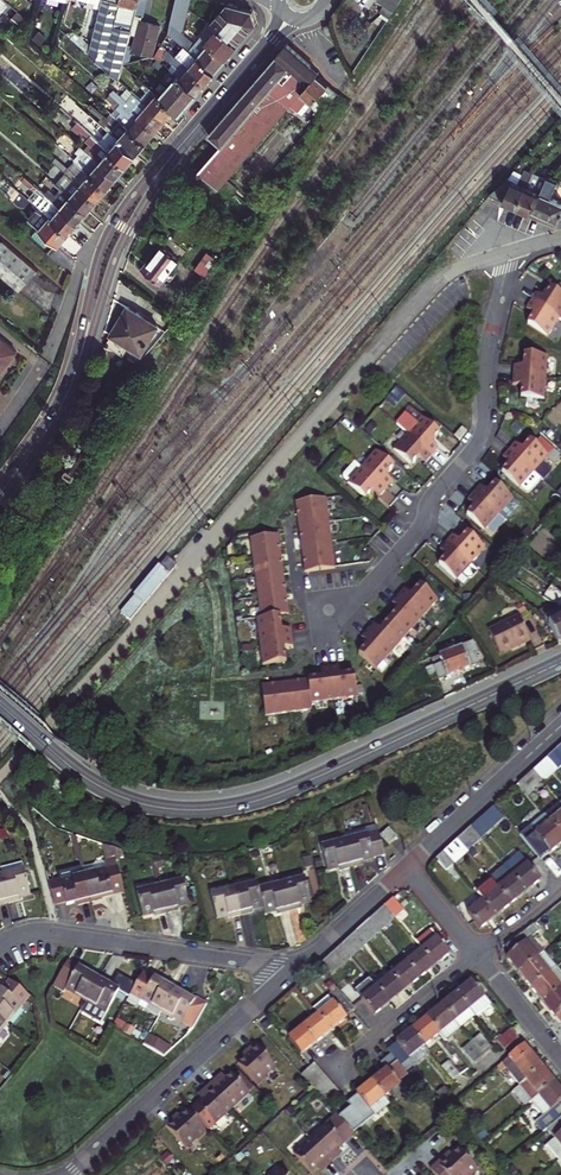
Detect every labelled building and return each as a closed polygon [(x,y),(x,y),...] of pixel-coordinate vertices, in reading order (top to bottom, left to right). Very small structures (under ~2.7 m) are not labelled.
[(121,0),(102,0),(101,4),(99,10),(89,54),(119,80),(123,64),(129,38),(131,33),(132,30),(114,25),(121,0)] [(135,18),(139,0),(121,0),(114,25),(132,30),(135,18)] [(135,18),(138,19),(139,15),(142,16),(147,0),(139,0),(135,18)] [(189,6),(182,0),(176,0),(173,15),(184,25),(189,6)] [(10,6),(8,4),(0,13),(0,17),(0,18),(3,14),(10,6)] [(239,46),(257,25),(253,11),(231,5),(227,4),(211,23),(211,24),(239,46)] [(8,22),(22,34),(30,24),(16,13),(10,20),(8,22)] [(7,24),(8,22),(10,20),(3,14),(0,18),(7,24)] [(131,33),(137,35),(141,21),(142,16),(139,15),(138,19),(135,18),(132,30),(131,33)] [(184,46),(216,73),(222,66),(227,59),(200,37),(194,44),(181,32),(183,30),(184,25),(173,15),(169,33),(184,46)] [(133,50),(153,55),(160,26),(151,24),(141,21),(137,35),(133,50)] [(200,37),(227,59),(233,53),(239,46),(211,24),(200,37)] [(132,39),(129,38),(123,64),(129,63),(132,54),(130,54),(132,46),(131,46),(132,43),(131,43),(132,39)] [(161,62),(164,56),(168,49),(162,44),(155,56),(161,62)] [(307,68),(310,65),(287,45),(208,135),(221,146),(198,172),(218,190),(224,183),(226,181),(288,108),(291,105),(317,75),(313,71),(312,72),(307,68)] [(211,78),(216,73),(184,46),(175,56),(207,83),(211,78)] [(169,61),(174,55),(168,49),(164,56),(169,61)] [(169,62),(177,68),(173,72),(198,94),(203,88),(207,83),(175,56),(174,55),(169,61),(169,62)] [(149,59),(160,69),(164,64),(161,62),(155,56),(154,57),(150,58),(149,59)] [(133,73),(123,64),(120,75),(127,80),(128,79),(133,73)] [(312,72),(313,71),(317,75),(319,72),(315,68),(310,65),(307,68),(312,72)] [(175,109),(180,114),(189,104),(198,94),(173,72),(171,70),(163,79),(170,86),(161,97),(175,109)] [(135,81),(138,77),(133,73),(128,79),(130,82),(128,83),(130,86),(132,84),(135,81)] [(320,118),(340,94),(328,84),(317,75),(291,105),(296,110),(298,112),(299,112),(309,99),(313,103),(317,97),(323,101),(316,110),(314,113),(320,118)] [(138,77),(135,81),(136,83),(130,90),(140,99),(166,121),(171,114),(175,109),(161,97),(138,77)] [(140,99),(130,90),(125,85),(118,93),(134,107),(140,99)] [(140,99),(134,107),(118,93),(114,90),(111,93),(156,132),(161,126),(166,121),(140,99)] [(152,137),(156,132),(111,93),(107,98),(118,107),(116,108),(121,112),(116,118),(121,122),(146,143),(152,137)] [(313,103),(310,106),(316,110),(323,101),(317,97),(313,103)] [(310,106),(313,103),(309,99),(299,112),(302,115),(310,106)] [(112,114),(108,118),(91,104),(88,108),(101,119),(98,122),(102,125),(109,131),(112,133),(121,122),(116,118),(112,114)] [(85,119),(97,130),(102,125),(98,122),(90,114),(89,115),(85,119)] [(142,148),(146,143),(121,122),(112,133),(113,134),(137,154),(142,148)] [(89,138),(91,135),(78,123),(73,129),(78,134),(81,131),(89,138)] [(100,142),(103,145),(113,134),(112,133),(109,131),(100,142)] [(131,161),(137,154),(113,134),(103,145),(127,166),(131,161)] [(122,172),(127,166),(103,145),(100,142),(91,135),(89,138),(85,141),(94,149),(90,153),(117,177),(122,172)] [(112,183),(117,177),(90,153),(81,146),(76,152),(79,154),(74,160),(75,161),(107,189),(112,183)] [(103,194),(107,189),(75,161),(68,169),(55,158),(53,161),(66,173),(98,200),(103,194)] [(495,190),(489,196),(504,202),(517,208),(533,172),(525,169),(522,175),(519,183),(513,181),(508,179),(495,190)] [(519,183),(522,175),(517,172),(513,181),(519,183)] [(525,211),(531,214),(533,210),(541,193),(540,192),(547,178),(533,172),(517,208),(525,211)] [(93,206),(98,200),(66,173),(57,184),(62,188),(88,211),(93,206)] [(559,222),(560,222),(560,202),(551,198),(558,181),(547,177),(547,178),(540,192),(541,193),(533,210),(548,217),(559,222)] [(234,192),(237,189),(226,181),(224,183),(234,192)] [(74,228),(79,223),(49,197),(38,187),(34,184),(32,186),(36,190),(35,191),(44,198),(37,206),(45,213),(50,217),(69,234),(74,228)] [(9,201),(19,190),(13,185),(3,196),(9,201)] [(84,217),(88,211),(62,188),(55,196),(52,193),(49,197),(79,223),(84,217)] [(40,229),(50,217),(45,213),(36,225),(40,229)] [(65,239),(69,234),(50,217),(40,229),(59,245),(65,239)] [(19,292),(38,270),(3,240),(0,244),(0,276),(19,292)] [(146,262),(142,269),(161,283),(179,260),(162,246),(148,264),(146,262)] [(199,270),(206,275),(216,260),(210,256),(199,270)] [(531,292),(557,312),(560,315),(560,288),(552,281),(547,286),(544,290),(537,284),(531,292)] [(557,312),(531,292),(525,299),(532,305),(529,309),(525,314),(544,329),(557,312)] [(123,356),(129,346),(142,354),(158,326),(128,308),(106,346),(123,356)] [(17,352),(0,337),(0,372),(17,352)] [(514,365),(513,375),(546,378),(548,356),(524,354),(523,361),(523,366),(514,365)] [(546,378),(513,375),(512,384),(521,385),(521,391),(520,397),(544,399),(546,378)] [(413,435),(437,457),(443,450),(437,444),(441,440),(445,435),(427,419),(422,425),(411,415),(402,425),(413,435)] [(466,432),(458,440),(463,444),(470,436),(466,432)] [(430,464),(437,457),(413,435),(398,451),(416,467),(421,461),(424,458),(430,464)] [(516,444),(509,451),(542,480),(544,482),(552,473),(543,464),(555,450),(541,438),(535,445),(530,441),(526,446),(522,450),(516,444)] [(366,467),(390,489),(397,482),(390,476),(392,474),(398,468),(381,451),(366,467)] [(542,480),(509,451),(503,458),(510,464),(506,469),(502,473),(520,489),(521,488),(527,493),(530,493),(542,480)] [(383,496),(390,489),(366,467),(359,460),(348,472),(347,478),(353,481),(351,482),(369,499),(375,492),(377,490),(383,496)] [(482,486),(476,493),(500,516),(507,522),(520,509),(520,505),(497,484),(492,489),(489,492),(482,486)] [(500,516),(476,493),(469,501),(476,507),(472,511),(468,516),(485,532),(500,516)] [(333,505),(303,508),(304,522),(307,543),(310,571),(311,579),(342,575),(333,505)] [(560,518),(560,511),(558,509),(552,516),(559,521),(560,518)] [(456,536),(449,543),(473,566),(488,550),(470,533),(466,537),(462,542),(456,536)] [(285,541),(257,545),(259,564),(267,624),(286,622),(295,621),(293,607),(291,591),(288,569),(286,551),(285,541)] [(473,566),(449,543),(442,550),(449,556),(445,560),(441,565),(458,581),(465,574),(472,581),(480,572),(473,566)] [(168,557),(121,613),(130,621),(177,565),(168,557)] [(375,674),(435,603),(418,589),(413,595),(409,599),(402,594),(390,608),(397,613),(392,618),(383,629),(379,635),(372,629),(360,643),(367,648),(363,653),(358,659),(375,674)] [(559,610),(545,617),(558,644),(560,643),(560,615),(559,610)] [(520,647),(529,642),(518,619),(488,633),(500,657),(520,647)] [(265,646),(297,642),(296,633),(287,634),(287,630),(286,622),(267,624),(262,625),(265,646)] [(298,652),(297,642),(265,646),(267,667),(291,665),(290,657),(290,653),(298,652)] [(430,658),(439,681),(447,678),(480,666),(472,643),(430,658)] [(338,670),(328,671),(332,704),(353,702),(351,678),(344,678),(339,679),(338,670)] [(332,704),(328,671),(318,672),(319,681),(315,682),(308,683),(311,707),(332,704)] [(269,687),(261,688),(264,718),(311,712),(311,707),(308,683),(295,684),(269,687)] [(548,757),(558,769),(560,766),(560,745),(548,757)] [(558,769),(548,757),(533,771),(543,783),(558,769)] [(543,783),(533,771),(519,784),(529,796),(543,783)] [(545,815),(560,836),(560,805),(560,803),(545,815)] [(482,839),(504,819),(493,807),(472,827),(482,839)] [(520,835),(541,861),(556,849),(560,844),(560,836),(545,815),(520,835)] [(343,834),(345,841),(368,835),(379,832),(377,826),(343,834)] [(467,852),(482,839),(472,827),(465,833),(458,840),(467,852)] [(389,829),(380,836),(388,845),(397,838),(389,829)] [(363,864),(362,862),(370,860),(385,856),(380,836),(379,832),(368,835),(345,841),(351,867),(363,864)] [(82,867),(73,835),(70,834),(79,868),(82,867)] [(311,849),(316,848),(312,834),(307,835),(311,849)] [(82,867),(84,867),(76,836),(73,835),(82,867)] [(453,865),(467,852),(458,840),(450,846),(443,853),(453,865)] [(340,870),(351,867),(345,841),(321,846),(328,870),(334,869),(339,867),(340,870)] [(107,870),(84,876),(90,902),(102,899),(101,896),(108,895),(124,890),(116,859),(116,857),(113,847),(103,844),(107,859),(104,860),(105,862),(107,870)] [(124,857),(122,849),(113,847),(116,857),(116,859),(124,857)] [(447,871),(453,865),(443,853),(436,859),(447,871)] [(306,866),(314,864),(311,854),(303,856),(306,866)] [(504,867),(513,877),(525,893),(533,887),(541,880),(520,854),(504,867)] [(159,855),(152,855),(153,858),(155,868),(162,867),(159,855)] [(158,887),(160,886),(155,868),(153,858),(151,859),(158,887)] [(82,867),(84,876),(107,870),(105,862),(84,867),(82,867)] [(25,896),(31,895),(24,871),(1,877),(8,903),(20,901),(19,898),(25,896)] [(79,905),(90,902),(84,876),(61,881),(61,880),(49,883),(55,905),(66,902),(67,905),(72,904),(78,902),(79,905)] [(8,903),(1,877),(0,877),(0,905),(8,903)] [(513,877),(498,889),(510,905),(518,899),(525,893),(513,877)] [(304,905),(311,903),(310,899),(306,882),(305,879),(282,885),(289,912),(301,909),(300,906),(304,905)] [(182,907),(189,905),(183,881),(160,887),(167,914),(178,911),(178,908),(182,907)] [(256,910),(263,908),(259,891),(257,884),(234,889),(241,916),(253,913),(252,911),(256,910)] [(277,914),(289,912),(282,885),(259,891),(263,908),(265,915),(271,913),(277,912),(277,914)] [(155,917),(167,914),(160,887),(137,893),(143,917),(150,915),(155,914),(155,917)] [(230,919),(241,916),(234,889),(211,895),(217,919),(225,918),(229,916),(230,919)] [(498,889),(483,901),(495,917),(503,911),(510,905),(498,889)] [(393,899),(385,905),(395,918),(403,910),(393,899)] [(488,923),(495,917),(483,901),(467,914),(480,930),(488,923)] [(385,905),(371,919),(381,931),(382,930),(395,918),(385,905)] [(371,919),(357,932),(367,944),(367,943),(381,931),(371,919)] [(513,965),(519,973),(544,953),(531,938),(539,931),(534,924),(506,947),(511,954),(507,957),(513,965)] [(357,932),(342,945),(352,957),(360,950),(367,944),(357,932)] [(441,961),(450,954),(437,938),(422,951),(435,966),(441,961)] [(422,951),(407,963),(420,979),(427,973),(435,966),(422,951)] [(556,968),(544,953),(519,973),(527,982),(531,988),(549,973),(552,971),(556,968)] [(83,971),(68,962),(54,987),(64,993),(66,989),(87,1001),(100,977),(90,972),(89,974),(83,971)] [(407,963),(392,975),(404,990),(413,984),(420,979),(407,963)] [(559,979),(552,971),(549,973),(556,982),(559,979)] [(153,979),(143,973),(136,986),(131,995),(141,1000),(137,1006),(159,1019),(163,1012),(176,988),(166,982),(166,981),(163,979),(161,982),(157,980),(154,978),(153,979)] [(560,989),(560,988),(556,982),(549,973),(531,988),(538,997),(543,1003),(560,989)] [(111,984),(100,977),(87,1001),(79,1014),(100,1026),(118,995),(128,1001),(131,995),(136,986),(118,975),(113,985),(111,984)] [(392,975),(377,987),(390,1003),(398,996),(404,990),(392,975)] [(29,997),(10,981),(0,994),(0,1019),(7,1024),(29,997)] [(464,988),(457,994),(475,1017),(491,1004),(472,982),(464,988)] [(381,1010),(390,1003),(377,987),(362,1000),(374,1015),(381,1010)] [(186,994),(176,988),(163,1012),(193,1029),(207,1006),(196,999),(195,1002),(191,999),(185,996),(186,994)] [(337,989),(313,1009),(318,1016),(331,1031),(344,1021),(346,1019),(346,1018),(355,1011),(337,989)] [(543,1003),(550,1011),(556,1018),(560,1014),(560,989),(543,1003)] [(460,1029),(475,1017),(457,994),(448,1001),(442,1006),(460,1029)] [(141,1000),(131,995),(128,1001),(137,1006),(141,1000)] [(445,1041),(460,1029),(442,1006),(434,1012),(427,1018),(439,1033),(445,1041)] [(319,1041),(331,1031),(318,1016),(289,1039),(301,1055),(315,1043),(316,1044),(319,1041)] [(424,1046),(439,1033),(427,1018),(420,1024),(412,1031),(424,1046)] [(125,1033),(129,1027),(119,1022),(115,1030),(124,1035),(125,1033)] [(141,1034),(129,1027),(125,1033),(138,1040),(141,1034)] [(511,1030),(496,1042),(503,1051),(519,1038),(511,1030)] [(397,1044),(388,1051),(391,1055),(406,1073),(430,1053),(424,1046),(412,1031),(400,1041),(397,1043),(397,1044)] [(88,1033),(85,1039),(93,1044),(96,1037),(88,1033)] [(481,1035),(472,1043),(483,1057),(492,1050),(481,1035)] [(172,1049),(149,1036),(144,1045),(164,1057),(172,1049)] [(492,1043),(500,1052),(503,1051),(494,1041),(492,1043)] [(474,1064),(483,1057),(472,1043),(463,1050),(474,1064)] [(237,1064),(257,1087),(266,1079),(264,1077),(275,1068),(255,1045),(247,1051),(249,1054),(246,1056),(237,1064)] [(534,1058),(524,1045),(509,1058),(502,1064),(505,1068),(520,1086),(542,1068),(534,1058)] [(408,1076),(406,1073),(391,1055),(381,1062),(387,1070),(382,1074),(372,1082),(384,1097),(400,1085),(398,1083),(408,1076)] [(449,1062),(442,1067),(453,1081),(460,1075),(449,1062)] [(307,1081),(320,1070),(315,1064),(302,1075),(307,1081)] [(500,1072),(505,1068),(502,1064),(497,1068),(500,1072)] [(549,1076),(542,1068),(520,1086),(532,1101),(555,1083),(549,1076)] [(320,1070),(307,1081),(312,1087),(325,1076),(320,1070)] [(217,1078),(209,1085),(231,1109),(248,1093),(231,1073),(225,1078),(220,1082),(217,1078)] [(330,1081),(325,1076),(312,1087),(317,1092),(330,1081)] [(330,1081),(317,1092),(322,1098),(335,1087),(330,1081)] [(390,1104),(384,1097),(372,1082),(357,1095),(354,1098),(348,1103),(351,1107),(339,1117),(354,1133),(374,1116),(374,1117),(390,1104)] [(555,1083),(532,1101),(544,1116),(536,1123),(544,1132),(547,1130),(560,1118),(560,1091),(555,1083)] [(231,1109),(209,1085),(201,1092),(205,1096),(199,1102),(189,1111),(207,1131),(231,1109)] [(335,1087),(322,1098),(327,1104),(340,1093),(335,1087)] [(197,1140),(206,1133),(185,1110),(179,1116),(173,1121),(172,1120),(164,1126),(185,1149),(196,1139),(197,1140)] [(337,1115),(309,1140),(330,1163),(338,1156),(336,1154),(337,1153),(339,1151),(337,1149),(355,1135),(354,1133),(339,1117),(337,1115)] [(559,1161),(560,1159),(560,1118),(547,1130),(555,1139),(547,1146),(559,1161)] [(363,1138),(369,1145),(373,1141),(367,1134),(363,1138)] [(330,1163),(309,1140),(293,1154),(311,1173),(317,1168),(319,1170),(320,1168),(322,1167),(323,1169),(330,1163)] [(459,1148),(449,1157),(447,1159),(445,1157),(431,1170),(436,1174),(474,1174),(479,1171),(459,1148)]
